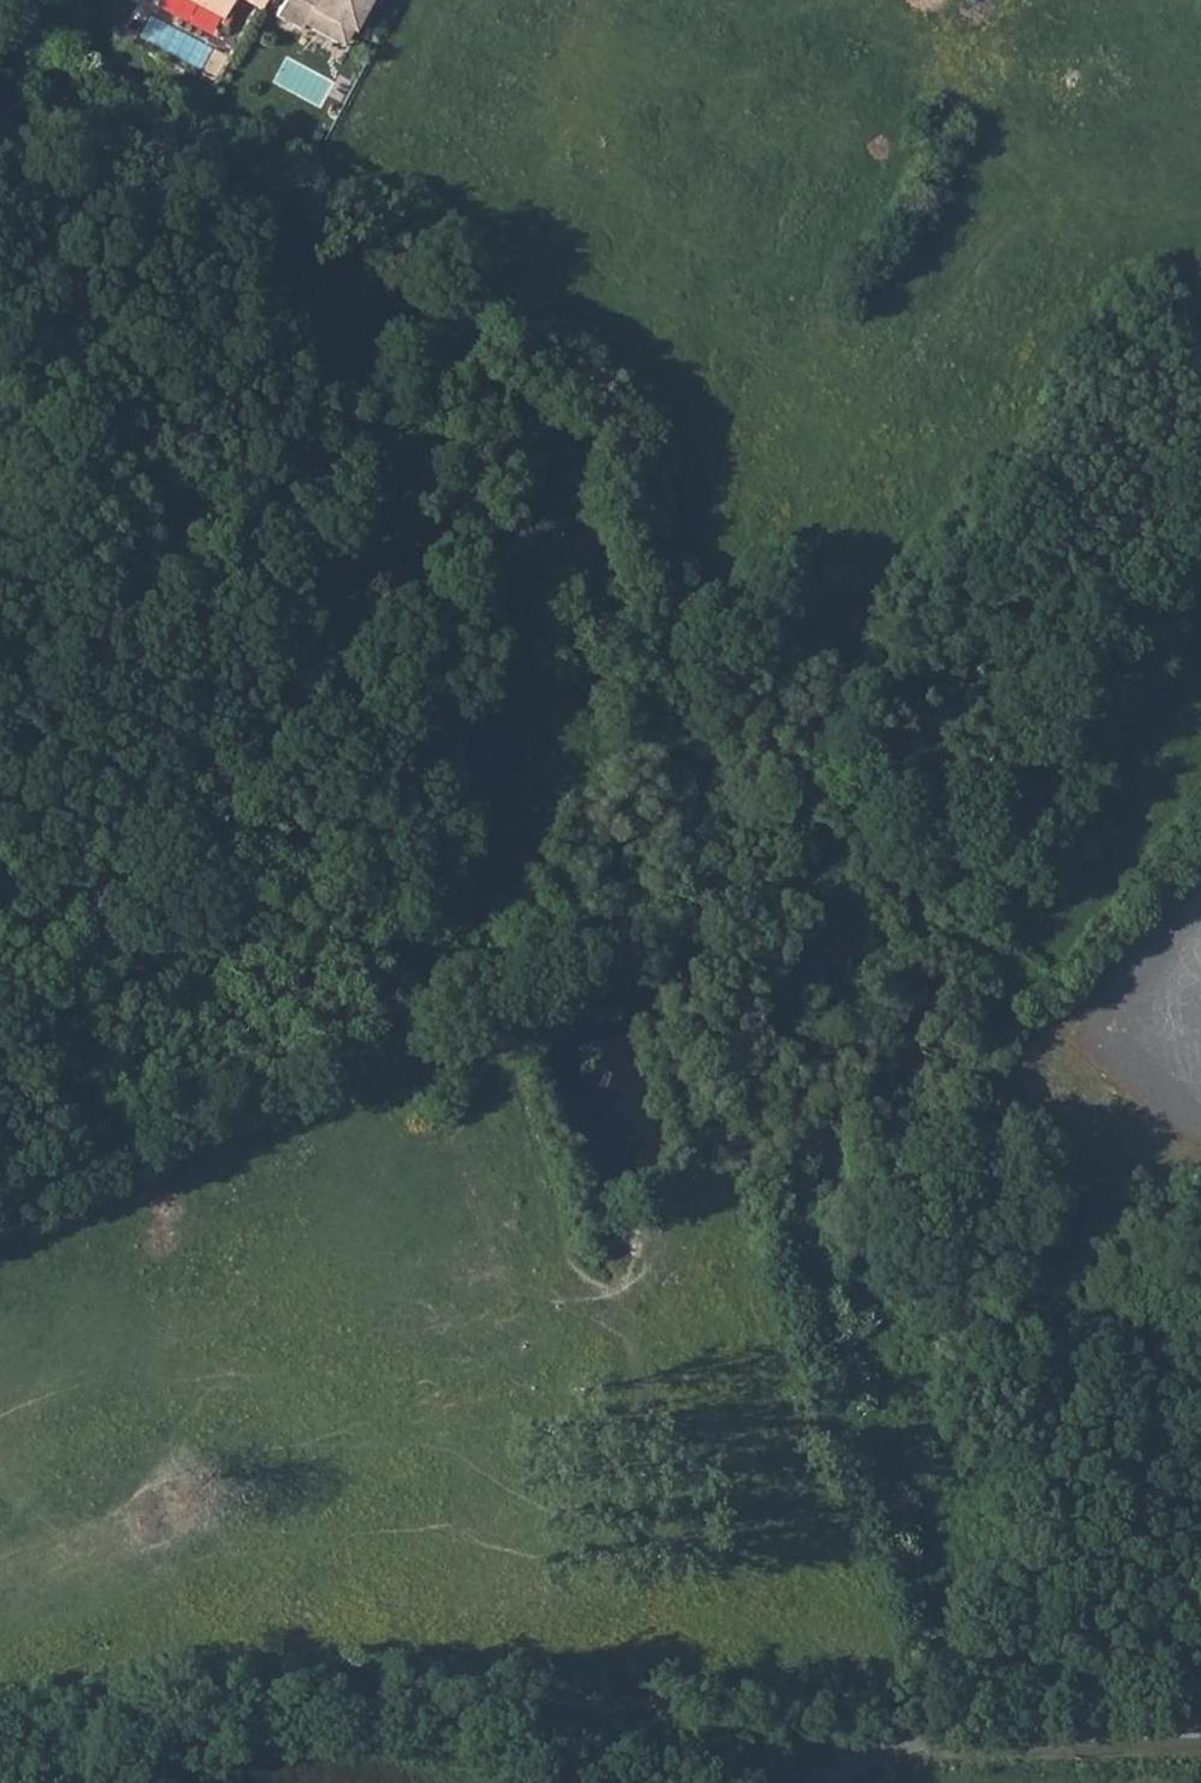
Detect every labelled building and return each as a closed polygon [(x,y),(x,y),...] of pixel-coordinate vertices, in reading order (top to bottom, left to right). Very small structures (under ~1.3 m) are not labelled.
[(197,2),(223,16),(233,0),(196,0),(197,2)] [(277,12),(302,26),(304,22),(308,14),(349,36),(368,0),(283,0),(277,12)] [(349,36),(308,14),(304,22),(345,43),(349,36)]
